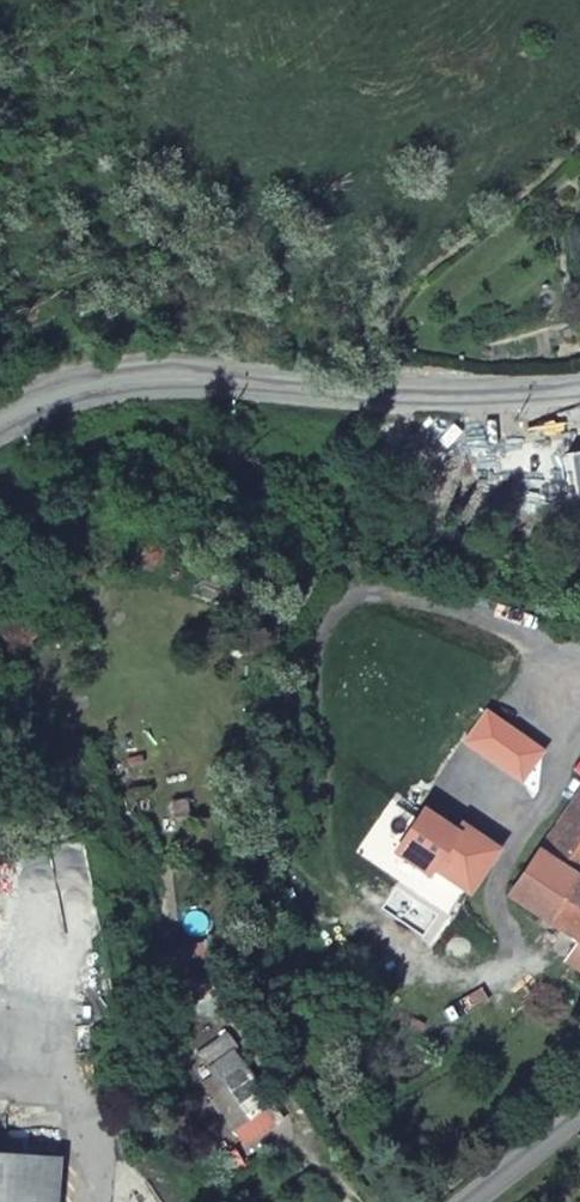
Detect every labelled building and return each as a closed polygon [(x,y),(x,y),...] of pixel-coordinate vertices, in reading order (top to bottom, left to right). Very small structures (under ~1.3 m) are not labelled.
[(516,519),(542,528),(579,523),(579,455),(577,456),(577,444),(510,450),(451,444),(447,487),(517,517),(516,519)] [(579,871),(579,782),(541,843),(579,871)] [(430,857),(466,882),(494,839),(458,814),(453,822),(420,800),(392,840),(426,863),(430,857)] [(541,843),(512,886),(579,930),(579,931),(579,871),(541,843)] [(579,930),(564,953),(579,962),(579,931),(579,930)] [(55,1143),(0,1139),(0,1201),(52,1201),(55,1143)]
